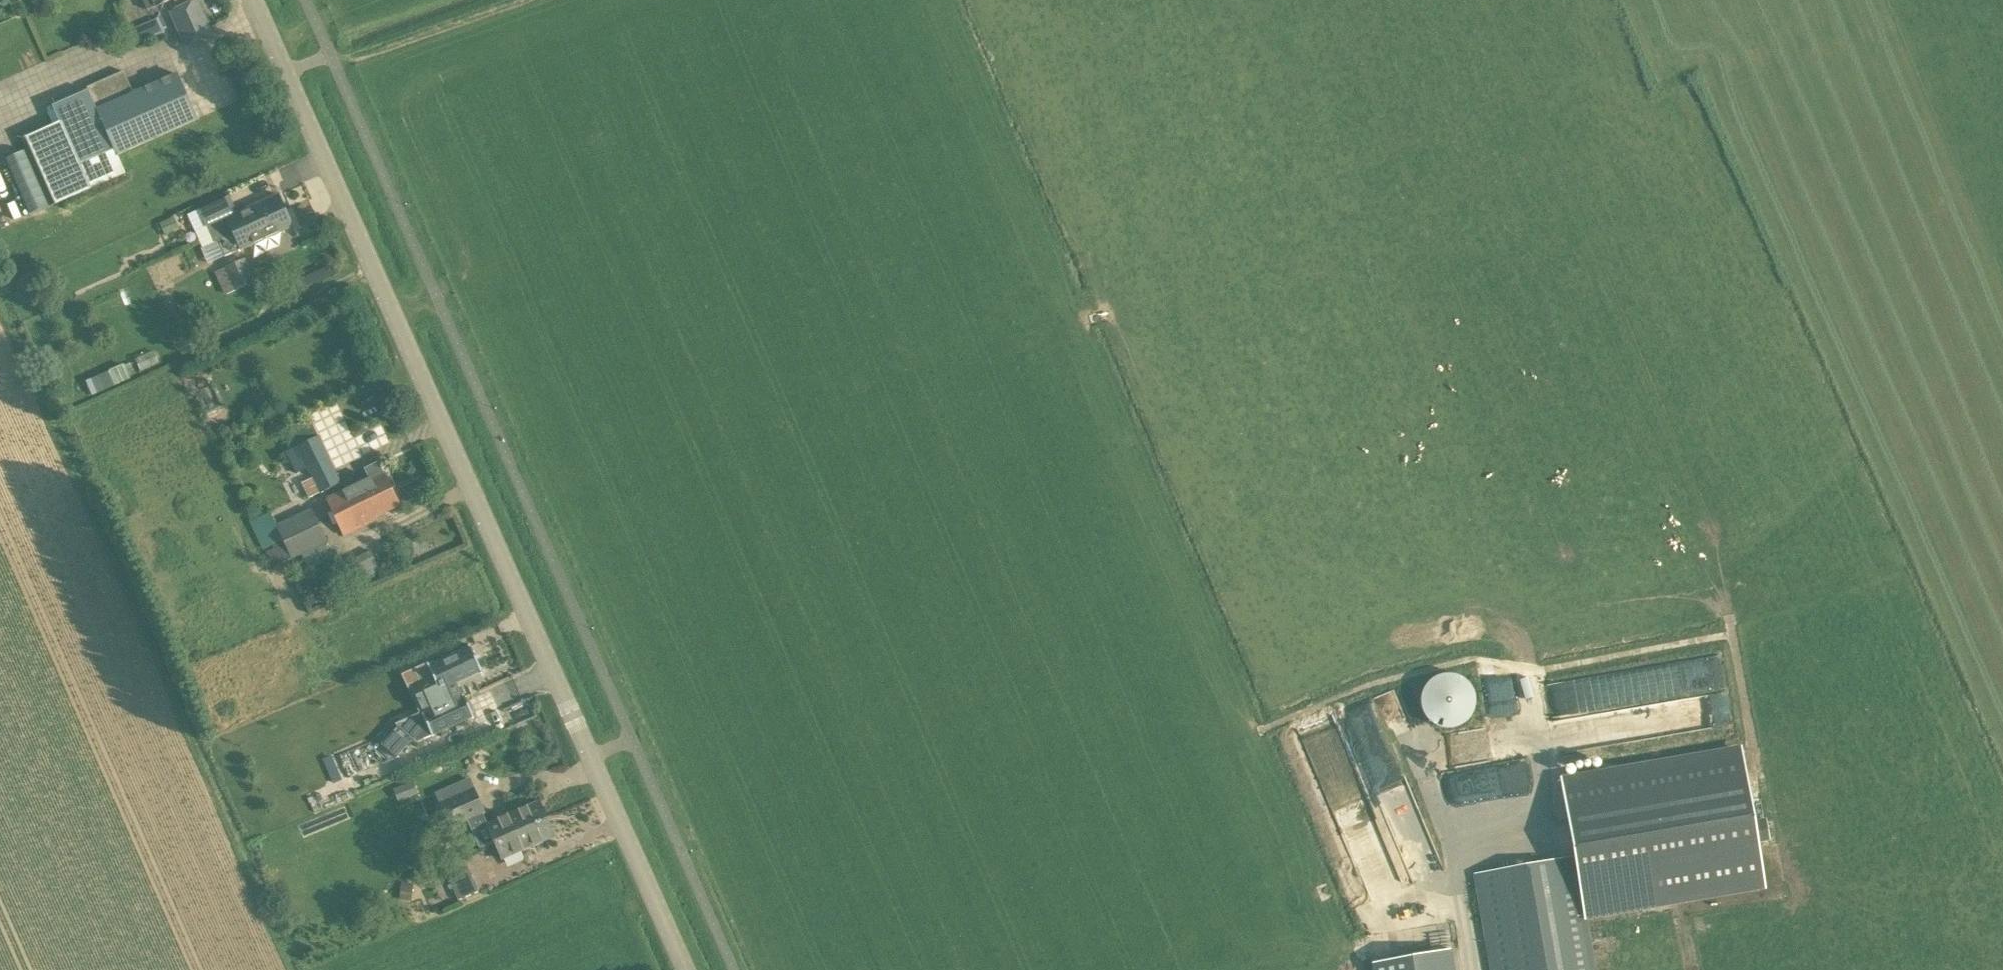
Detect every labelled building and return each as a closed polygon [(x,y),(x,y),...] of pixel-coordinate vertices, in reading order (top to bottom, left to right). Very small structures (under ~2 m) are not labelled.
[(147,10),(155,6),(156,8),(173,0),(143,0),(147,10)] [(210,27),(199,1),(173,12),(188,45),(213,35),(210,27)] [(131,29),(137,42),(163,31),(157,18),(131,29)] [(87,87),(96,109),(117,156),(198,120),(176,73),(133,93),(123,71),(87,87)] [(58,107),(83,162),(106,152),(82,96),(58,107)] [(9,220),(44,207),(21,147),(0,155),(0,157),(16,200),(3,205),(9,220)] [(285,211),(278,195),(207,227),(213,241),(217,239),(218,241),(285,211)] [(292,227),(285,211),(218,241),(224,255),(240,248),(241,250),(292,227)] [(164,234),(179,226),(173,215),(158,223),(164,234)] [(249,268),(244,258),(215,271),(225,294),(255,281),(249,268)] [(330,276),(326,267),(301,278),(305,287),(330,276)] [(318,435),(287,449),(298,471),(307,466),(328,456),(318,435)] [(341,482),(328,456),(307,466),(312,477),(301,483),(309,497),(341,482)] [(336,514),(374,497),(395,488),(383,461),(382,459),(367,466),(371,476),(328,496),(336,514)] [(395,488),(374,497),(336,514),(344,533),(378,517),(377,515),(402,503),(395,488)] [(272,546),(271,547),(271,548),(318,525),(310,508),(298,514),(276,525),(282,537),(271,543),(272,546)] [(283,561),(326,540),(318,525),(271,548),(271,549),(266,551),(274,566),(283,561)] [(414,697),(438,686),(446,703),(422,713),(432,735),(474,716),(458,681),(470,675),(480,670),(471,650),(469,647),(429,665),(430,668),(406,680),(414,697)] [(1550,714),(1670,697),(1665,665),(1546,681),(1550,714)] [(1421,695),(1420,701),(1421,707),(1423,713),(1426,718),(1428,720),(1433,724),(1438,726),(1444,728),(1450,728),(1453,727),(1459,726),(1464,723),(1468,719),(1472,714),(1474,708),(1475,703),(1475,700),(1474,694),(1472,688),(1471,686),(1467,681),(1462,678),(1457,675),(1454,674),(1448,673),(1443,674),(1437,675),(1432,678),(1427,682),(1424,687),(1423,690),(1421,695)] [(397,725),(381,744),(395,757),(412,739),(397,725)] [(1755,818),(1742,747),(1563,779),(1576,854),(1586,912),(1766,881),(1758,839),(1770,837),(1766,816),(1755,818)] [(1473,776),(1475,795),(1513,791),(1510,767),(1483,770),(1483,774),(1473,776)] [(539,800),(486,823),(482,814),(485,812),(470,777),(435,793),(450,827),(467,820),(475,837),(479,847),(494,840),(495,844),(503,841),(500,834),(515,828),(517,833),(529,828),(527,823),(546,815),(539,800)] [(417,794),(413,783),(393,791),(397,802),(417,794)] [(1419,835),(1416,824),(1421,823),(1414,797),(1389,803),(1398,840),(1419,835)] [(522,849),(554,835),(546,815),(527,823),(529,828),(517,833),(515,828),(500,834),(503,841),(495,844),(501,858),(522,849)] [(1473,872),(1490,969),(1597,969),(1586,912),(1576,854),(1473,872)] [(478,891),(467,865),(446,873),(458,900),(478,891)] [(399,899),(411,900),(413,883),(401,882),(399,899)]
